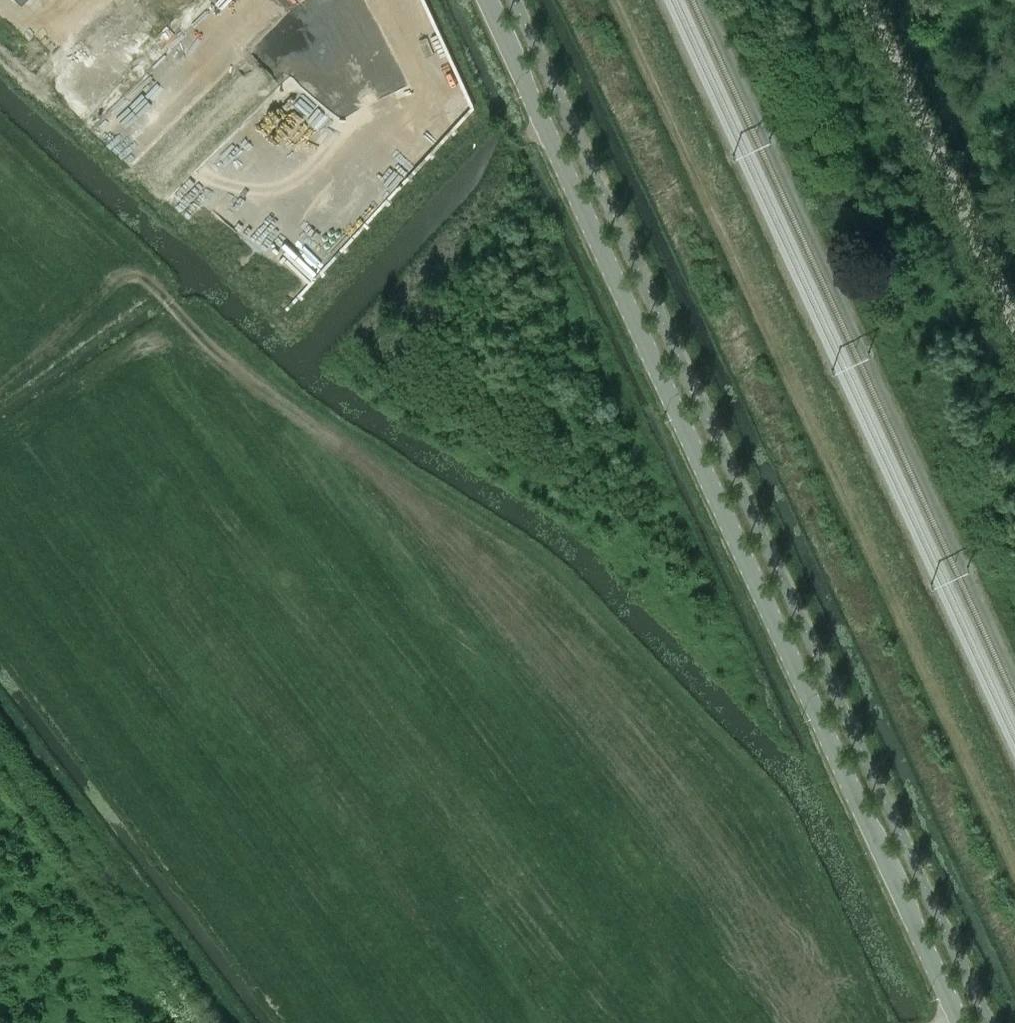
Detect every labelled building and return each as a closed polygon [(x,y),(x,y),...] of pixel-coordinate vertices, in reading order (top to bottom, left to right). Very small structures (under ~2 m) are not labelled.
[(283,19),(302,1),(301,0),(273,0),(269,4),(283,19)] [(158,117),(150,126),(163,138),(171,130),(158,117)]
